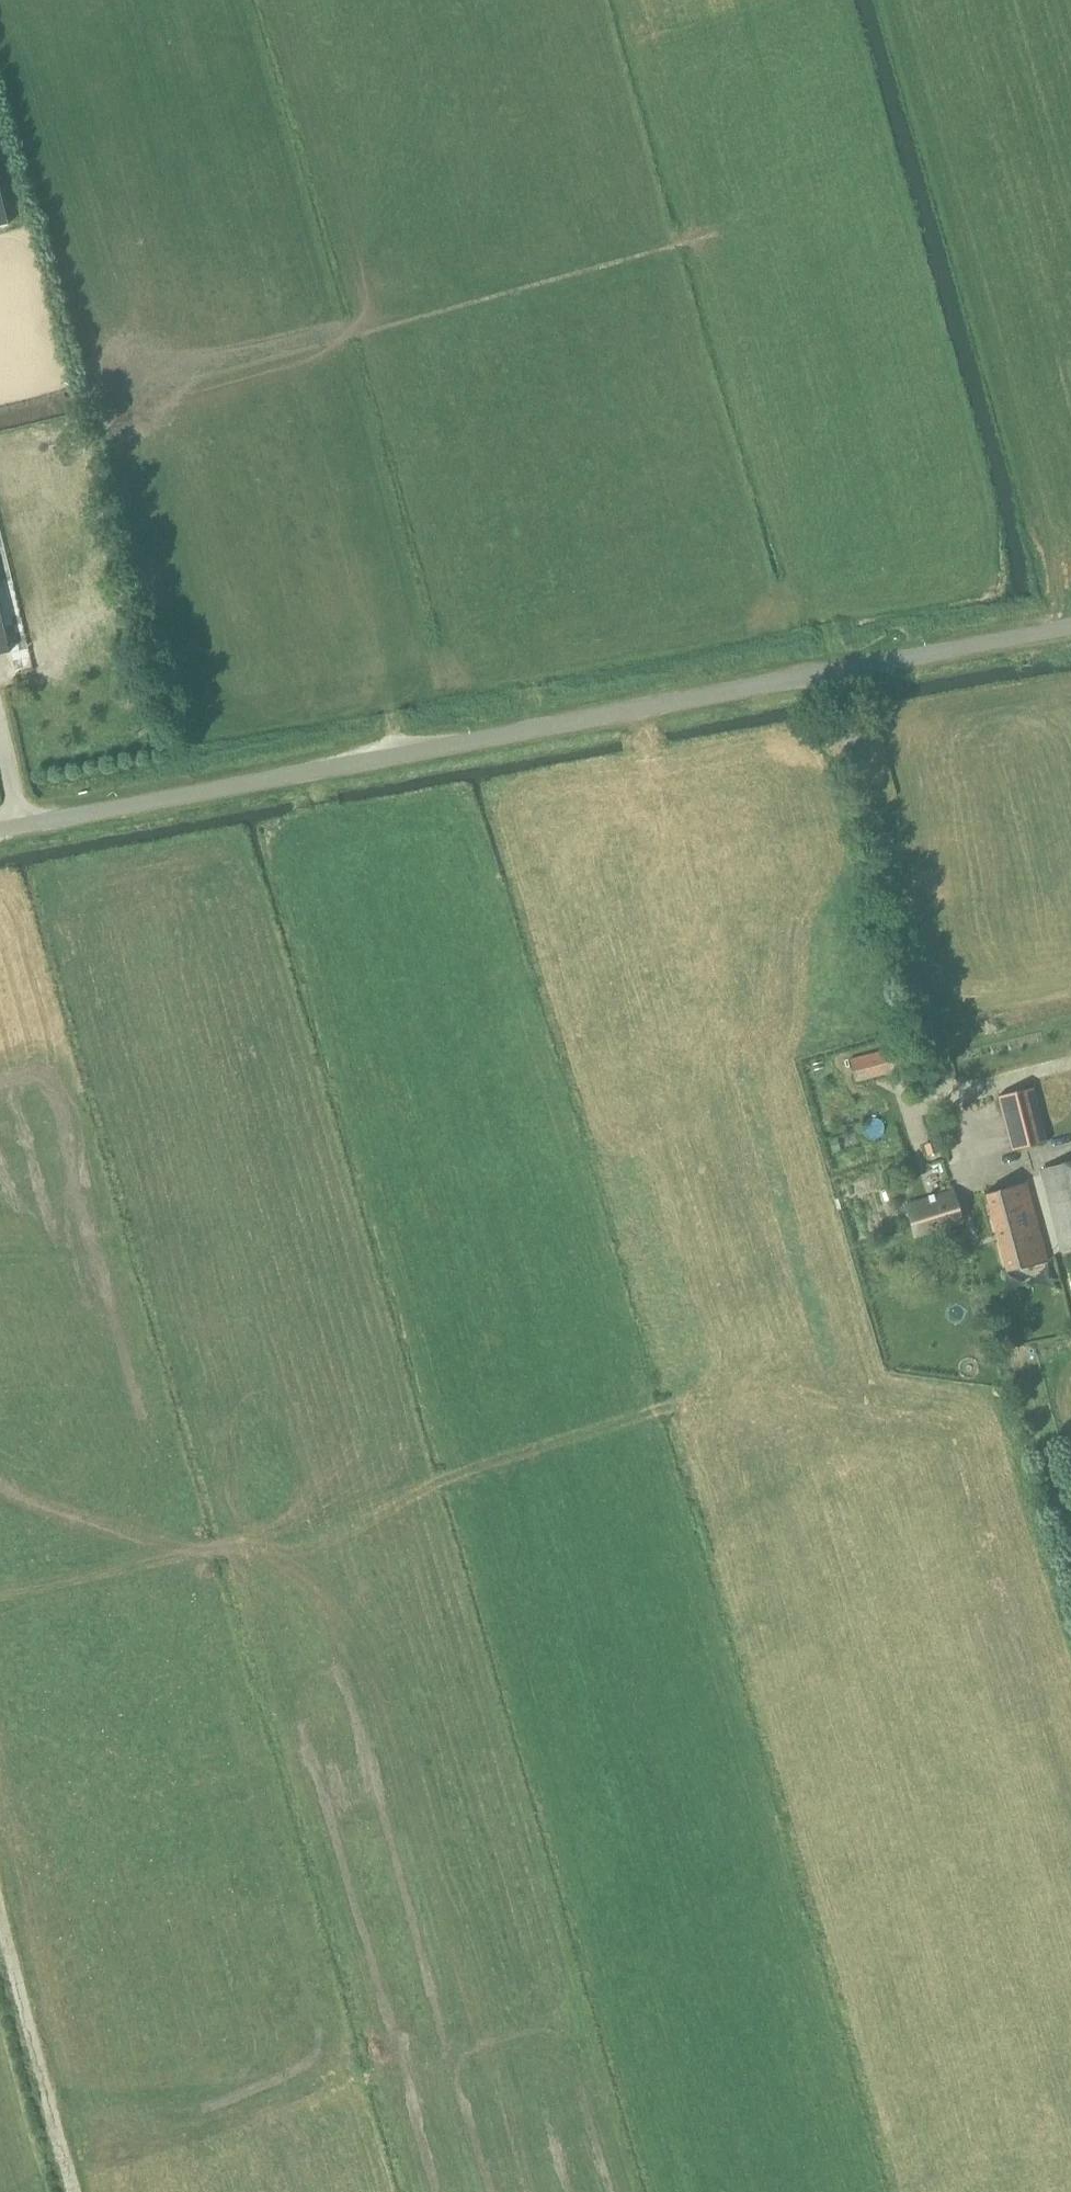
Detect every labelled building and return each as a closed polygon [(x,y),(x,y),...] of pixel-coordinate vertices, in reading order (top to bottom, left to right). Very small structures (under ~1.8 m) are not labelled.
[(854,1082),(896,1072),(893,1046),(849,1060),(854,1082)] [(1032,1087),(998,1096),(1003,1115),(1012,1151),(1046,1142),(1041,1125),(1032,1087)] [(930,1143),(923,1145),(926,1156),(933,1153),(930,1143)] [(1042,1169),(1062,1250),(1070,1248),(1070,1162),(1042,1169)] [(1026,1181),(984,1193),(1006,1272),(1047,1261),(1026,1181)] [(915,1235),(960,1221),(952,1193),(906,1207),(915,1235)]
